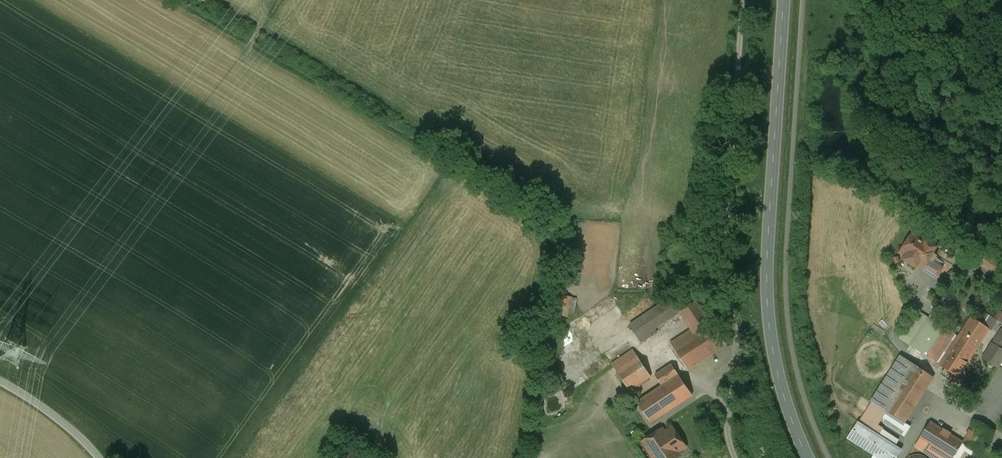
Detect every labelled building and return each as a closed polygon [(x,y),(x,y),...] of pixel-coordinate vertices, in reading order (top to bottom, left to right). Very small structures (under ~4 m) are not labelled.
[(937,247),(914,232),(900,253),(924,268),(937,247)] [(974,247),(968,257),(1001,278),(1001,264),(974,247)] [(570,297),(558,295),(554,314),(566,317),(569,306),(570,297)] [(671,298),(630,325),(641,343),(652,335),(650,332),(680,312),(671,298)] [(692,330),(671,344),(688,369),(726,344),(713,325),(712,325),(696,301),(680,312),(692,330)] [(946,329),(928,318),(910,345),(937,363),(958,377),(989,329),(971,318),(959,337),(947,329),(946,329)] [(651,377),(633,350),(612,364),(630,391),(651,377)] [(933,377),(901,356),(872,402),(859,422),(867,428),(881,407),(904,422),(933,377)] [(671,364),(655,375),(662,386),(638,402),(651,422),(692,395),(671,364)] [(858,422),(848,438),(879,457),(896,457),(901,450),(867,428),(859,422),(858,422)] [(930,422),(920,437),(953,457),(963,443),(930,422)] [(657,439),(655,436),(644,443),(653,457),(656,455),(658,457),(677,457),(680,456),(677,452),(685,447),(673,428),(657,439)] [(920,437),(915,446),(934,457),(953,457),(920,437)]
